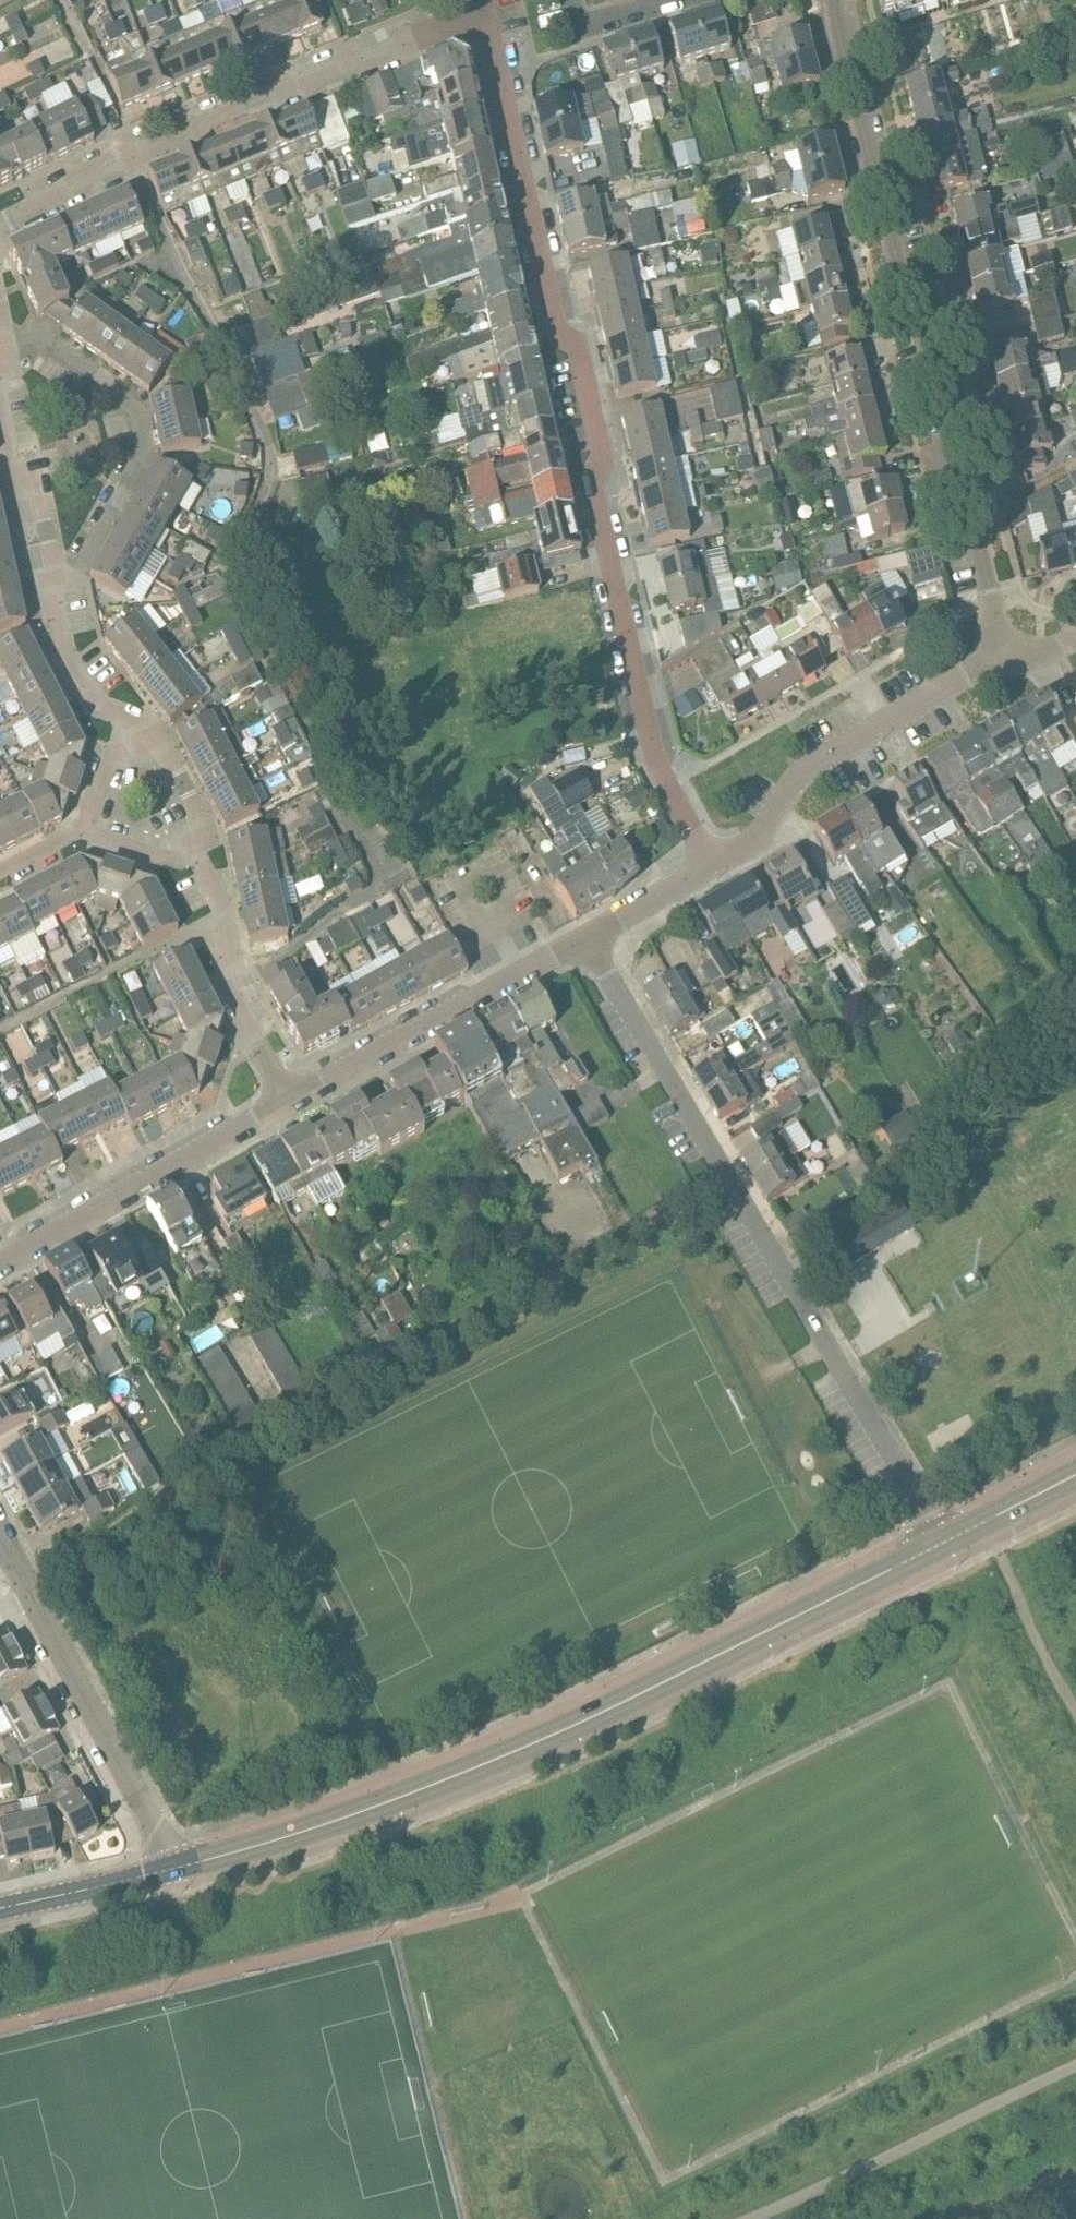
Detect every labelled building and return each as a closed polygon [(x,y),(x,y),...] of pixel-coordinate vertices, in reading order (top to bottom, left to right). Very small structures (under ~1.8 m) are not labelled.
[(197,8),(194,0),(184,0),(189,12),(197,8)] [(301,36),(286,0),(263,0),(264,2),(281,44),(301,36)] [(301,36),(320,28),(316,18),(321,16),(315,0),(286,0),(301,36)] [(383,0),(379,0),(372,3),(377,17),(388,12),(383,0)] [(937,6),(935,0),(878,0),(882,14),(894,11),(896,18),(917,12),(937,6)] [(261,52),(281,44),(264,2),(244,10),(261,52)] [(204,26),(221,68),(241,60),(224,18),(218,4),(200,12),(205,25),(204,26)] [(374,19),(369,6),(364,8),(362,4),(342,12),(349,29),(369,21),(374,19)] [(153,9),(158,24),(167,20),(161,5),(153,9)] [(150,27),(158,24),(153,9),(144,12),(150,27)] [(241,60),(261,52),(244,10),(224,18),(241,60)] [(705,58),(730,51),(719,13),(694,21),(705,58)] [(11,33),(22,28),(16,16),(5,20),(11,33)] [(111,44),(120,41),(114,25),(111,17),(101,21),(111,44)] [(680,65),(705,58),(694,21),(669,28),(680,65)] [(142,100),(162,92),(145,50),(138,34),(128,38),(122,22),(114,25),(120,41),(127,58),(125,58),(142,100)] [(202,76),(221,68),(204,26),(184,34),(202,76)] [(22,28),(11,33),(17,45),(27,40),(22,28)] [(638,78),(663,71),(652,33),(627,41),(638,78)] [(182,84),(202,76),(184,34),(164,42),(182,84)] [(776,69),(813,59),(806,34),(758,46),(760,58),(746,61),(749,75),(764,71),(776,68),(776,69)] [(646,103),(641,89),(638,78),(627,41),(602,48),(613,84),(604,87),(606,93),(610,105),(614,117),(618,130),(621,144),(627,142),(622,126),(633,123),(634,126),(651,121),(646,103)] [(162,92),(182,84),(164,42),(145,50),(162,92)] [(353,91),(366,124),(383,118),(474,81),(469,61),(450,51),(353,91)] [(122,108),(142,100),(125,58),(105,66),(122,108)] [(776,69),(782,94),(819,85),(813,59),(776,69)] [(28,68),(33,80),(45,75),(39,62),(28,68)] [(709,69),(713,84),(727,80),(722,65),(709,69)] [(700,88),(713,84),(709,69),(696,73),(700,88)] [(912,112),(948,103),(944,87),(958,84),(955,70),(940,74),(941,76),(906,84),(912,112)] [(764,71),(749,75),(753,88),(767,84),(764,71)] [(37,87),(42,98),(54,93),(48,81),(37,87)] [(420,132),(422,131),(481,113),(474,81),(383,118),(387,128),(416,118),(417,122),(403,127),(406,136),(420,132)] [(641,89),(646,103),(659,99),(655,85),(641,89)] [(30,104),(42,98),(37,87),(25,92),(30,104)] [(561,103),(558,90),(549,92),(552,105),(561,103)] [(579,125),(601,121),(598,109),(610,105),(606,93),(561,103),(552,105),(535,108),(541,134),(579,125)] [(11,106),(5,94),(0,97),(0,111),(11,106)] [(106,126),(96,107),(91,95),(76,103),(52,115),(70,152),(94,140),(91,134),(106,126)] [(349,141),(345,132),(338,112),(333,99),(308,109),(325,150),(349,141)] [(664,117),(659,99),(646,103),(651,121),(664,117)] [(919,139),(990,121),(987,109),(951,117),(948,103),(912,112),(919,139)] [(610,105),(598,109),(601,121),(614,117),(610,105)] [(305,158),(325,150),(308,109),(288,117),(305,158)] [(452,159),(489,147),(481,113),(422,131),(420,132),(406,136),(389,142),(393,154),(406,151),(412,171),(424,168),(452,159)] [(46,164),(70,152),(52,115),(28,128),(30,133),(46,164)] [(285,166),(305,158),(288,117),(268,125),(285,166)] [(614,117),(601,121),(603,133),(618,130),(614,117)] [(926,166),(971,155),(967,139),(973,138),(976,150),(989,147),(986,134),(992,132),(990,121),(919,139),(926,166)] [(265,174),(285,166),(268,125),(248,133),(265,174)] [(546,159),(585,151),(579,125),(541,134),(546,159)] [(11,181),(12,183),(23,178),(22,176),(46,164),(30,133),(0,148),(0,187),(11,181)] [(245,182),(265,174),(248,133),(228,141),(245,182)] [(1046,163),(1070,157),(1064,134),(1029,143),(1035,166),(1046,163)] [(839,165),(832,139),(795,148),(801,174),(839,165)] [(225,190),(245,182),(228,141),(208,149),(225,190)] [(700,164),(694,141),(672,146),(678,169),(700,164)] [(452,198),(462,195),(497,183),(489,147),(452,159),(457,185),(453,186),(452,182),(424,190),(428,205),(452,198)] [(205,198),(225,190),(208,149),(189,157),(205,198)] [(933,194),(984,181),(981,168),(974,170),(971,155),(926,166),(933,194)] [(185,206),(205,198),(189,157),(169,165),(185,206)] [(1070,157),(1046,163),(1049,176),(1073,170),(1070,157)] [(628,175),(624,159),(606,162),(610,179),(628,175)] [(747,174),(749,185),(790,176),(787,164),(772,167),(773,169),(747,174)] [(165,214),(185,206),(169,165),(149,173),(165,214)] [(801,174),(807,200),(845,190),(839,165),(801,174)] [(311,177),(316,192),(325,189),(320,174),(311,177)] [(390,176),(364,184),(370,205),(396,197),(390,176)] [(790,176),(749,185),(748,185),(752,202),(779,196),(778,194),(793,190),(790,176)] [(308,195),(316,192),(311,177),(302,180),(308,195)] [(1071,196),(1067,182),(1053,186),(1056,200),(1071,196)] [(398,229),(402,242),(450,228),(504,210),(497,183),(462,195),(452,198),(455,210),(446,212),(398,229)] [(348,230),(376,222),(364,184),(337,193),(348,230)] [(272,192),(278,208),(287,204),(281,189),(272,192)] [(120,239),(144,228),(128,191),(103,202),(120,239)] [(269,211),(278,208),(272,192),(263,196),(269,211)] [(562,230),(601,221),(599,209),(596,196),(557,205),(562,230)] [(654,196),(625,202),(610,205),(610,207),(612,219),(642,212),(642,213),(653,211),(657,210),(654,196)] [(672,207),(674,219),(677,232),(679,239),(713,232),(709,212),(706,198),(672,205),(672,207)] [(959,235),(991,227),(987,213),(991,212),(988,201),(953,210),(959,235)] [(95,249),(120,239),(103,202),(79,213),(95,249)] [(1019,219),(1039,215),(1037,204),(1017,209),(1019,219)] [(233,208),(238,223),(247,220),(241,205),(233,208)] [(230,227),(238,223),(233,208),(224,212),(230,227)] [(1068,209),(1050,213),(1054,233),(1072,229),(1068,209)] [(453,241),(376,265),(381,280),(510,235),(504,210),(450,228),(453,241)] [(562,230),(568,256),(618,244),(615,232),(630,229),(656,224),(653,211),(642,213),(642,212),(612,219),(601,221),(562,230)] [(71,260),(95,249),(79,213),(54,224),(57,229),(71,260)] [(194,224),(200,239),(209,236),(202,220),(194,224)] [(966,262),(1002,253),(999,245),(1021,239),(1016,221),(991,227),(959,235),(966,262)] [(797,257),(832,248),(826,222),(791,231),(797,257)] [(200,239),(194,224),(185,227),(191,242),(184,244),(193,266),(206,261),(198,240),(200,239)] [(55,267),(71,260),(57,229),(9,251),(22,280),(21,281),(25,292),(27,291),(38,316),(45,313),(66,327),(79,309),(69,302),(70,301),(55,267)] [(386,304),(478,273),(516,261),(510,235),(381,280),(339,295),(342,306),(382,292),(386,304)] [(142,256),(154,250),(149,239),(137,244),(142,256)] [(712,245),(698,248),(701,265),(716,262),(712,245)] [(804,283),(839,275),(832,248),(797,257),(804,283)] [(664,266),(661,252),(652,254),(654,268),(664,266)] [(973,287),(1004,279),(1000,263),(1004,262),(1002,253),(966,262),(973,287)] [(101,260),(106,271),(118,266),(114,255),(101,260)] [(1034,271),(1053,267),(1050,256),(1031,260),(1034,271)] [(94,277),(106,271),(101,260),(89,266),(94,277)] [(594,294),(634,286),(628,260),(588,269),(594,294)] [(487,313),(524,300),(516,261),(478,273),(483,297),(445,307),(450,323),(487,312),(487,313)] [(1034,271),(1036,283),(1056,278),(1053,267),(1034,271)] [(270,269),(261,272),(265,281),(274,278),(270,269)] [(115,284),(127,291),(134,280),(122,273),(115,284)] [(804,283),(792,286),(798,312),(811,308),(811,309),(846,300),(839,275),(804,283)] [(761,293),(780,289),(778,277),(758,282),(761,293)] [(980,314),(1015,305),(1012,293),(1007,294),(1004,279),(973,287),(980,314)] [(600,320),(639,311),(634,286),(594,294),(600,320)] [(136,299),(147,306),(155,295),(143,287),(136,299)] [(280,314),(294,309),(299,308),(307,305),(301,287),(292,290),(274,297),(280,314)] [(783,300),(780,289),(761,293),(763,305),(783,300)] [(662,306),(673,304),(670,290),(660,293),(662,306)] [(253,325),(275,317),(270,303),(266,305),(262,292),(244,298),(253,325)] [(1035,327),(1060,320),(1054,294),(1028,300),(1035,327)] [(155,295),(147,306),(158,314),(166,303),(155,295)] [(342,306),(339,295),(325,300),(329,311),(342,306)] [(63,332),(85,347),(108,314),(87,299),(79,309),(66,327),(63,332)] [(448,361),(532,334),(524,300),(487,313),(491,332),(407,360),(411,373),(448,361)] [(815,325),(820,346),(850,339),(847,328),(852,326),(846,300),(811,309),(815,325)] [(673,304),(662,306),(665,320),(676,317),(673,304)] [(606,346),(645,337),(639,311),(600,320),(606,346)] [(85,347),(106,363),(130,330),(108,314),(85,347)] [(270,346),(284,342),(275,317),(253,325),(257,335),(247,338),(252,352),(270,346)] [(1065,338),(1060,320),(1035,327),(1039,345),(1065,338)] [(395,337),(405,334),(401,322),(392,325),(395,337)] [(106,363),(128,378),(152,345),(130,330),(106,363)] [(311,332),(299,336),(307,360),(320,356),(311,332)] [(719,333),(706,335),(710,349),(722,347),(719,333)] [(499,367),(537,356),(532,334),(448,361),(454,382),(499,368),(499,367)] [(612,372),(651,363),(645,337),(606,346),(612,372)] [(184,375),(208,363),(197,339),(186,344),(192,356),(178,363),(184,375)] [(307,375),(301,357),(294,339),(284,342),(270,346),(252,352),(251,353),(258,371),(264,390),(307,375)] [(152,345),(128,378),(149,394),(173,361),(152,345)] [(997,383),(1027,375),(1024,359),(1035,356),(1032,346),(990,357),(997,383)] [(330,366),(351,359),(347,348),(326,355),(330,366)] [(1055,357),(1058,367),(1075,362),(1075,356),(1075,350),(1055,355),(1055,357)] [(684,355),(674,357),(677,371),(687,369),(686,364),(707,360),(706,351),(684,355)] [(836,386),(866,379),(859,352),(824,361),(827,372),(832,370),(836,386)] [(499,367),(499,368),(501,377),(540,370),(537,356),(499,367)] [(1058,367),(1060,378),(1075,373),(1075,362),(1058,367)] [(617,398),(657,389),(651,363),(612,372),(617,398)] [(765,394),(778,391),(776,385),(780,384),(776,369),(760,374),(764,388),(765,394)] [(492,414),(508,411),(547,401),(540,370),(501,377),(501,379),(485,383),(492,414)] [(364,391),(386,383),(382,371),(360,379),(364,391)] [(1004,409),(1039,400),(1039,399),(1050,397),(1043,371),(1027,375),(997,383),(1004,409)] [(297,414),(325,405),(314,373),(307,375),(264,390),(275,421),(297,414)] [(204,380),(209,393),(222,388),(217,375),(204,380)] [(805,422),(872,405),(866,379),(836,386),(840,400),(791,412),(794,424),(805,421),(805,422)] [(717,424),(721,423),(743,418),(735,384),(710,390),(717,424)] [(157,429),(196,420),(191,393),(151,402),(157,429)] [(1010,434),(1041,426),(1037,411),(1041,410),(1039,400),(1004,409),(1010,434)] [(489,433),(491,439),(552,425),(547,401),(508,411),(492,414),(481,417),(479,409),(459,414),(465,438),(489,433)] [(325,405),(297,414),(304,434),(332,424),(325,405)] [(844,440),(879,431),(872,405),(805,422),(807,432),(819,429),(820,431),(824,430),(827,441),(835,439),(836,442),(844,440)] [(628,444),(667,435),(661,409),(622,418),(628,444)] [(691,429),(701,427),(698,414),(688,416),(691,429)] [(373,420),(376,431),(390,427),(387,416),(373,420)] [(163,455),(202,446),(196,420),(157,429),(163,455)] [(721,423),(717,424),(701,427),(691,429),(694,443),(704,441),(703,439),(723,435),(721,423)] [(552,425),(491,439),(484,441),(484,442),(487,457),(525,449),(528,457),(558,451),(552,425)] [(1023,474),(1046,468),(1042,455),(1052,452),(1049,440),(1045,441),(1041,426),(1010,434),(1017,461),(1019,461),(1023,474)] [(763,452),(776,449),(772,430),(759,433),(763,452)] [(836,442),(845,480),(880,471),(877,459),(886,456),(879,431),(844,440),(836,442)] [(424,448),(439,444),(437,434),(422,438),(424,448)] [(633,470),(673,461),(667,435),(628,444),(633,470)] [(349,440),(324,446),(329,464),(353,458),(349,440)] [(468,448),(471,461),(473,470),(490,466),(487,457),(484,442),(467,447),(468,448)] [(241,444),(240,458),(253,459),(254,445),(241,444)] [(747,444),(737,446),(739,455),(749,453),(747,444)] [(298,472),(329,464),(324,446),(293,454),(298,472)] [(528,457),(492,466),(497,488),(533,480),(534,484),(534,486),(565,479),(558,451),(528,457)] [(754,470),(752,459),(737,462),(739,473),(754,470)] [(639,495),(679,486),(673,461),(633,470),(639,495)] [(179,507),(193,484),(158,464),(144,487),(179,507)] [(535,520),(572,510),(565,479),(534,486),(534,484),(498,493),(497,488),(492,466),(490,466),(473,470),(466,471),(467,472),(479,532),(506,526),(535,520)] [(725,475),(724,470),(710,473),(711,478),(725,475)] [(833,483),(830,471),(813,475),(816,487),(833,483)] [(758,493),(775,490),(772,473),(755,476),(758,493)] [(306,514),(320,511),(357,502),(353,484),(331,489),(328,475),(299,482),(306,514)] [(437,479),(442,501),(459,497),(453,475),(437,479)] [(867,515),(899,506),(892,482),(875,486),(875,485),(870,486),(871,487),(869,488),(867,479),(846,484),(854,518),(867,515)] [(1075,490),(1070,480),(1057,487),(1062,497),(1075,490)] [(236,483),(234,498),(247,499),(249,484),(236,483)] [(645,521),(685,512),(679,486),(639,495),(645,521)] [(166,530),(179,507),(144,487),(131,510),(166,530)] [(1047,577),(1072,570),(1063,537),(1051,487),(1027,501),(1032,518),(1042,515),(1049,544),(1039,546),(1041,555),(1040,555),(1041,560),(1042,560),(1047,577)] [(783,516),(806,512),(803,497),(780,501),(783,516)] [(883,537),(884,539),(889,537),(888,536),(905,532),(899,506),(867,515),(873,540),(883,537)] [(153,553),(166,530),(131,510),(118,533),(153,553)] [(538,563),(549,560),(557,558),(582,553),(572,510),(535,520),(538,533),(527,534),(531,547),(489,557),(490,565),(491,573),(496,572),(538,563)] [(651,547),(690,538),(685,512),(645,521),(651,547)] [(724,531),(722,518),(711,520),(713,533),(724,531)] [(9,548),(4,522),(0,523),(0,550),(9,548)] [(205,538),(217,545),(224,533),(212,526),(205,538)] [(139,576),(153,553),(118,533),(104,555),(139,576)] [(224,533),(217,545),(226,550),(233,538),(224,533)] [(1075,569),(1075,533),(1063,537),(1072,570),(1075,569)] [(795,550),(791,535),(780,538),(783,552),(795,550)] [(826,551),(845,546),(843,536),(824,541),(826,551)] [(428,558),(451,552),(448,538),(424,544),(428,558)] [(174,564),(186,571),(192,559),(205,566),(212,554),(188,540),(174,564)] [(697,583),(713,580),(704,542),(675,549),(678,561),(661,565),(667,590),(697,583)] [(15,574),(9,548),(0,550),(0,577),(15,574)] [(841,558),(844,569),(863,565),(860,553),(841,558)] [(909,570),(906,554),(876,561),(879,577),(909,570)] [(126,599),(139,576),(104,555),(91,578),(126,599)] [(561,570),(557,558),(549,560),(552,572),(561,570)] [(825,574),(844,569),(841,558),(822,563),(825,574)] [(192,559),(186,571),(185,571),(193,576),(203,572),(205,566),(192,559)] [(799,586),(794,562),(770,568),(775,592),(799,586)] [(491,573),(489,563),(481,565),(483,575),(491,573)] [(503,601),(517,598),(538,593),(533,570),(539,569),(538,563),(496,572),(503,601)] [(186,571),(174,564),(168,576),(179,583),(185,571),(186,571)] [(20,600),(15,574),(0,577),(0,604),(20,600)] [(941,574),(912,581),(913,582),(913,585),(915,590),(937,584),(944,583),(942,577),(941,574)] [(690,613),(721,605),(716,579),(713,580),(697,583),(667,590),(673,615),(690,611),(690,613)] [(191,599),(197,611),(230,594),(224,582),(202,593),(191,599)] [(866,608),(883,638),(905,625),(896,609),(897,609),(895,605),(894,605),(882,585),(860,597),(866,608)] [(199,586),(187,593),(191,599),(202,593),(199,586)] [(842,651),(847,658),(883,638),(866,608),(844,620),(839,610),(840,610),(826,586),(811,594),(816,603),(815,603),(842,651)] [(179,605),(190,599),(184,587),(173,593),(179,605)] [(464,611),(479,608),(476,596),(462,600),(464,611)] [(185,617),(197,611),(190,599),(179,605),(185,617)] [(0,604),(0,631),(26,626),(20,600),(0,604)] [(807,629),(779,645),(802,684),(824,671),(816,657),(820,654),(823,659),(840,649),(841,652),(842,651),(815,603),(799,612),(807,626),(805,627),(807,629)] [(197,611),(185,617),(191,629),(203,623),(197,611)] [(772,612),(765,617),(773,633),(781,628),(772,612)] [(105,642),(121,663),(153,638),(136,617),(105,642)] [(765,617),(754,622),(760,634),(763,640),(773,634),(773,633),(765,617)] [(228,643),(239,637),(246,649),(256,643),(252,635),(246,633),(240,620),(222,630),(228,643)] [(38,655),(27,633),(0,647),(0,667),(3,673),(38,655)] [(730,636),(720,643),(729,659),(732,664),(743,657),(730,636)] [(234,655),(246,649),(239,637),(228,643),(234,655)] [(121,663),(137,684),(169,659),(153,638),(121,663)] [(256,643),(246,649),(252,661),(254,665),(264,659),(256,643)] [(736,722),(759,709),(737,673),(720,643),(691,659),(706,685),(713,681),(725,703),(724,703),(727,708),(728,707),(736,722)] [(780,697),(802,684),(779,645),(758,656),(761,660),(759,661),(780,697)] [(246,649),(234,655),(240,667),(252,661),(246,649)] [(15,695),(49,678),(38,655),(3,673),(15,695)] [(137,684),(154,705),(186,680),(169,659),(137,684)] [(737,673),(759,709),(780,697),(759,661),(737,673)] [(240,695),(262,683),(254,668),(232,679),(240,695)] [(26,717),(61,700),(49,678),(15,695),(26,717)] [(186,680),(154,705),(170,726),(202,701),(186,680)] [(272,701),(283,696),(278,684),(267,690),(272,701)] [(255,695),(261,707),(272,701),(267,689),(255,695)] [(703,709),(693,691),(673,703),(683,720),(703,709)] [(1024,709),(1051,757),(1074,744),(1046,696),(1024,709)] [(37,740),(72,722),(61,700),(26,717),(37,740)] [(278,727),(294,718),(288,706),(272,715),(278,727)] [(1032,776),(1055,763),(1051,757),(1024,709),(1001,722),(1038,787),(1032,776)] [(189,758),(225,740),(213,716),(177,734),(189,758)] [(279,743),(301,732),(294,718),(278,727),(272,729),(279,743)] [(33,772),(74,785),(85,748),(72,722),(37,740),(50,764),(49,766),(37,762),(33,772)] [(1026,794),(1038,787),(1001,722),(977,736),(1007,784),(1017,778),(1026,794)] [(301,732),(279,743),(291,766),(313,754),(301,732)] [(189,758),(201,782),(246,759),(234,735),(225,740),(189,758)] [(1006,784),(1007,784),(977,736),(947,754),(993,831),(998,828),(1027,867),(1035,878),(1056,865),(1048,853),(1023,814),(1006,784)] [(1008,879),(1027,867),(998,828),(993,831),(947,754),(925,767),(945,802),(952,797),(976,836),(982,837),(1008,879)] [(213,806),(249,787),(248,786),(258,782),(246,759),(201,782),(213,806)] [(513,788),(523,777),(509,765),(500,777),(513,788)] [(551,785),(556,795),(562,805),(567,814),(579,807),(595,799),(580,770),(551,785)] [(302,789),(314,783),(308,771),(296,777),(302,789)] [(21,798),(39,834),(62,822),(74,785),(33,772),(30,781),(44,785),(44,786),(21,798)] [(937,799),(934,801),(917,772),(894,785),(906,805),(897,810),(920,844),(921,843),(925,849),(941,840),(960,850),(970,844),(955,824),(937,799)] [(551,798),(556,795),(551,785),(550,784),(545,787),(551,798)] [(651,800),(642,786),(624,799),(633,812),(651,800)] [(225,829),(261,811),(249,787),(213,806),(225,829)] [(567,861),(563,864),(591,911),(616,897),(569,818),(567,814),(562,805),(556,795),(551,798),(539,804),(558,837),(562,834),(572,853),(565,857),(567,861)] [(39,834),(21,798),(0,809),(0,815),(16,846),(39,834)] [(887,829),(879,834),(861,804),(840,816),(860,850),(859,851),(875,877),(904,860),(887,829)] [(313,822),(325,816),(320,805),(308,811),(313,822)] [(647,812),(651,819),(660,814),(656,807),(647,812)] [(586,818),(581,810),(569,818),(616,897),(638,877),(622,847),(615,851),(605,835),(598,839),(586,818)] [(16,846),(0,815),(0,854),(16,846)] [(296,831),(303,844),(332,830),(325,816),(313,822),(296,831)] [(858,886),(875,877),(859,851),(860,850),(840,816),(815,831),(836,866),(844,861),(858,886)] [(321,849),(325,847),(338,840),(332,830),(303,844),(310,858),(322,852),(321,849)] [(233,866),(273,858),(267,832),(227,840),(233,866)] [(325,847),(332,859),(344,853),(355,848),(349,835),(338,840),(325,847)] [(356,849),(345,855),(350,866),(361,860),(356,849)] [(338,872),(350,866),(345,855),(344,853),(332,859),(338,872)] [(576,921),(591,911),(563,864),(556,853),(542,861),(564,902),(576,921)] [(239,892),(278,883),(290,880),(285,856),(273,858),(233,866),(239,892)] [(805,909),(817,901),(792,856),(767,871),(788,909),(800,902),(805,909)] [(106,912),(118,873),(81,861),(58,873),(76,908),(99,897),(101,897),(97,910),(106,912)] [(53,920),(76,908),(58,873),(35,885),(53,920)] [(132,926),(167,908),(155,885),(118,873),(106,912),(115,915),(119,903),(121,904),(132,926)] [(351,895),(362,890),(356,877),(344,882),(351,895)] [(856,933),(871,924),(847,878),(829,888),(837,903),(856,933)] [(799,931),(786,910),(785,907),(770,916),(750,881),(724,896),(749,941),(774,926),(783,941),(799,931)] [(244,918),(284,910),(278,883),(239,892),(244,918)] [(33,931),(53,920),(35,885),(13,896),(15,901),(14,902),(32,937),(35,935),(33,931)] [(416,906),(428,900),(422,889),(410,895),(416,906)] [(891,910),(903,901),(894,890),(883,898),(891,910)] [(726,955),(749,941),(724,896),(698,911),(717,943),(705,949),(712,960),(723,979),(725,983),(738,976),(726,955)] [(32,937),(14,902),(0,909),(0,931),(9,949),(32,937)] [(842,942),(856,933),(837,903),(823,911),(842,942)] [(376,914),(382,925),(394,919),(388,907),(376,914)] [(167,908),(132,926),(143,948),(178,931),(167,908)] [(372,908),(360,915),(349,920),(361,943),(373,937),(370,932),(363,921),(376,914),(372,908)] [(250,944),(289,935),(284,910),(244,918),(250,944)] [(370,932),(382,925),(376,914),(363,921),(370,932)] [(330,940),(336,951),(339,956),(361,943),(349,921),(326,933),(330,940)] [(425,949),(444,984),(468,972),(444,928),(422,940),(426,948),(425,949)] [(983,931),(988,939),(994,936),(988,928),(983,931)] [(9,949),(0,931),(0,953),(9,949)] [(107,952),(118,946),(112,934),(100,940),(107,952)] [(336,951),(330,940),(318,946),(324,957),(336,951)] [(421,997),(444,984),(425,949),(402,962),(421,997)] [(165,992),(200,974),(189,951),(154,969),(165,992)] [(75,958),(81,969),(93,963),(87,952),(75,958)] [(68,975),(81,969),(75,958),(63,964),(68,975)] [(723,979),(712,960),(701,967),(712,985),(723,979)] [(398,1010),(421,997),(402,962),(378,975),(398,1010)] [(349,1031),(332,1000),(316,1009),(291,963),(261,978),(269,993),(282,1017),(280,1018),(286,1029),(288,1028),(303,1056),(349,1031)] [(85,978),(81,969),(68,975),(73,984),(85,978)] [(177,1015),(212,997),(200,974),(165,992),(177,1015)] [(375,1023),(398,1010),(378,975),(355,987),(375,1023)] [(28,983),(34,994),(46,987),(40,976),(28,983)] [(657,1016),(685,1000),(671,978),(644,994),(657,1016)] [(732,994),(725,983),(723,979),(712,985),(721,1001),(732,994)] [(21,1000),(34,994),(28,983),(15,989),(21,1000)] [(46,987),(34,994),(38,1002),(50,996),(46,987)] [(351,1036),(375,1023),(355,987),(332,1000),(349,1031),(351,1036)] [(507,1006),(560,1098),(588,1082),(577,1063),(566,1070),(561,1067),(541,1032),(555,1025),(536,990),(507,1006)] [(136,1009),(147,1003),(141,991),(130,997),(136,1009)] [(891,999),(889,993),(883,991),(877,993),(874,999),(877,1005),(883,1008),(889,1005),(891,999)] [(694,994),(685,1000),(657,1016),(671,1038),(707,1017),(694,994)] [(172,1044),(212,1057),(224,1020),(212,997),(177,1015),(188,1037),(188,1038),(176,1034),(172,1044)] [(777,1007),(792,1035),(806,1027),(790,1000),(777,1007)] [(147,1003),(136,1009),(142,1021),(154,1015),(147,1003)] [(693,1076),(707,1099),(748,1075),(748,1073),(797,1044),(792,1035),(777,1007),(775,1003),(750,1017),(766,1044),(732,1063),(728,1055),(693,1076)] [(570,1117),(560,1098),(507,1006),(472,1026),(518,1113),(522,1112),(538,1141),(537,1142),(537,1143),(539,1142),(559,1182),(581,1170),(583,1175),(598,1167),(580,1136),(570,1117)] [(701,1026),(710,1042),(718,1038),(717,1037),(736,1026),(727,1011),(701,1026)] [(108,1022),(114,1034),(126,1027),(120,1016),(108,1022)] [(102,1040),(114,1034),(108,1022),(96,1029),(102,1040)] [(499,1164),(537,1143),(537,1142),(538,1141),(522,1112),(518,1113),(472,1026),(435,1046),(444,1064),(453,1081),(456,1081),(465,1100),(467,1099),(499,1164)] [(970,1045),(960,1031),(946,1040),(956,1054),(970,1045)] [(77,1052),(90,1046),(84,1035),(72,1041),(77,1052)] [(34,1050),(38,1058),(50,1052),(54,1050),(50,1042),(34,1050)] [(158,1070),(177,1106),(200,1094),(212,1057),(172,1044),(170,1053),(182,1057),(181,1058),(158,1070)] [(56,1063),(50,1052),(38,1058),(44,1069),(56,1063)] [(31,1076),(44,1069),(38,1058),(26,1064),(31,1076)] [(12,1071),(8,1062),(0,1066),(0,1071),(3,1076),(12,1071)] [(419,1122),(465,1100),(456,1081),(453,1081),(444,1064),(423,1076),(421,1073),(411,1078),(409,1073),(397,1080),(398,1081),(384,1089),(392,1103),(382,1108),(402,1146),(425,1133),(419,1122)] [(20,1081),(15,1070),(12,1071),(3,1076),(8,1087),(20,1081)] [(154,1117),(177,1106),(158,1070),(136,1082),(154,1117)] [(719,1120),(746,1105),(747,1107),(762,1099),(748,1075),(707,1099),(719,1120)] [(804,1086),(808,1093),(814,1089),(820,1086),(815,1079),(810,1082),(804,1086)] [(126,1120),(131,1129),(154,1117),(136,1082),(114,1093),(113,1093),(126,1120)] [(126,1120),(113,1093),(114,1093),(109,1083),(85,1095),(104,1131),(126,1120)] [(773,1100),(779,1111),(797,1100),(797,1099),(793,1093),(791,1089),(773,1100)] [(81,1143),(104,1131),(85,1095),(63,1107),(81,1143)] [(381,1157),(402,1146),(382,1108),(373,1113),(365,1099),(351,1107),(350,1106),(339,1112),(342,1117),(332,1123),(334,1126),(313,1137),(333,1172),(356,1159),(356,1158),(376,1147),(381,1157)] [(779,1111),(775,1113),(749,1129),(758,1142),(783,1126),(780,1122),(785,1120),(803,1109),(797,1100),(779,1111)] [(570,1117),(580,1136),(609,1119),(599,1101),(570,1117)] [(45,1129),(58,1154),(81,1143),(63,1107),(38,1119),(44,1130),(45,1129)] [(905,1112),(878,1128),(893,1153),(920,1137),(905,1112)] [(45,1129),(44,1130),(21,1141),(39,1176),(63,1164),(58,1154),(45,1129)] [(345,1194),(333,1172),(313,1137),(313,1138),(308,1129),(279,1146),(306,1193),(308,1192),(318,1209),(345,1194)] [(741,1158),(754,1181),(792,1159),(792,1158),(798,1155),(785,1132),(741,1158)] [(39,1176),(21,1141),(0,1152),(0,1159),(15,1188),(39,1176)] [(294,1198),(306,1193),(279,1146),(253,1160),(274,1198),(290,1190),(294,1198)] [(15,1188),(0,1159),(0,1196),(15,1188)] [(792,1159),(754,1181),(767,1203),(805,1180),(792,1159)] [(226,1225),(266,1203),(245,1165),(213,1182),(222,1198),(214,1203),(226,1225)] [(200,1244),(182,1212),(171,1193),(147,1206),(177,1258),(191,1284),(212,1273),(196,1245),(200,1244)] [(810,1222),(803,1210),(780,1224),(787,1236),(806,1225),(810,1222)] [(820,1254),(833,1276),(893,1241),(880,1218),(820,1254)] [(237,1234),(224,1241),(235,1260),(241,1272),(254,1265),(237,1234)] [(102,1272),(90,1278),(94,1285),(105,1305),(117,1298),(121,1304),(146,1290),(117,1238),(91,1253),(102,1272)] [(90,1278),(84,1267),(73,1248),(45,1264),(70,1309),(82,1302),(89,1315),(104,1307),(92,1286),(94,1285),(90,1278)] [(73,1338),(65,1321),(54,1302),(42,1281),(54,1302),(45,1307),(33,1287),(9,1300),(17,1315),(23,1324),(34,1346),(35,1346),(37,1349),(59,1337),(63,1344),(73,1338)] [(394,1324),(397,1327),(413,1317),(400,1292),(382,1302),(394,1324)] [(17,1315),(6,1322),(0,1311),(0,1365),(34,1346),(23,1324),(17,1315)] [(376,1338),(375,1335),(363,1313),(346,1322),(360,1347),(376,1338)] [(247,1333),(254,1345),(276,1333),(268,1320),(247,1333)] [(385,1329),(393,1344),(403,1338),(397,1327),(394,1324),(385,1329)] [(383,1350),(393,1344),(385,1329),(375,1335),(376,1338),(383,1350)] [(254,1345),(261,1358),(283,1345),(276,1333),(254,1345)] [(80,1349),(73,1338),(63,1344),(66,1350),(69,1355),(80,1349)] [(261,1358),(268,1370),(290,1357),(283,1345),(261,1358)] [(204,1373),(227,1359),(219,1347),(197,1361),(204,1373)] [(88,1361),(102,1384),(125,1370),(111,1348),(88,1361)] [(268,1370),(275,1382),(297,1370),(290,1357),(268,1370)] [(211,1385),(234,1371),(227,1359),(204,1373),(211,1385)] [(275,1382),(282,1395),(304,1382),(297,1370),(275,1382)] [(218,1397),(241,1383),(234,1371),(211,1385),(218,1397)] [(304,1382),(282,1395),(289,1407),(311,1395),(304,1382)] [(226,1408),(248,1395),(241,1383),(218,1397),(226,1408)] [(111,1403),(105,1392),(90,1400),(96,1411),(111,1403)] [(24,1393),(0,1406),(0,1431),(34,1413),(24,1393)] [(233,1420),(255,1407),(248,1395),(226,1408),(233,1420)] [(255,1407),(233,1420),(240,1432),(262,1419),(255,1407)] [(71,1426),(63,1411),(37,1425),(44,1440),(71,1426)] [(2,1460),(15,1485),(55,1463),(42,1438),(2,1460)] [(161,1484),(140,1447),(124,1456),(145,1493),(161,1484)] [(15,1485),(28,1509),(68,1487),(55,1463),(15,1485)] [(68,1487),(28,1509),(41,1533),(81,1511),(68,1487)] [(81,1509),(89,1523),(116,1508),(109,1494),(81,1509)] [(104,1515),(91,1522),(96,1532),(109,1522),(104,1515)] [(18,1652),(12,1640),(11,1641),(6,1632),(0,1635),(0,1661),(18,1652)] [(0,1661),(0,1687),(28,1672),(23,1663),(24,1662),(18,1652),(0,1661)] [(12,1730),(49,1711),(44,1700),(43,1700),(38,1691),(2,1710),(12,1730)] [(32,1758),(57,1745),(52,1736),(60,1732),(55,1722),(49,1711),(12,1730),(23,1749),(5,1759),(10,1769),(32,1758)] [(32,1758),(39,1772),(64,1759),(57,1745),(32,1758)] [(1,1789),(13,1787),(9,1770),(0,1766),(0,1783),(1,1789)] [(49,1796),(69,1833),(71,1832),(77,1843),(99,1831),(71,1781),(50,1792),(52,1796),(49,1796)] [(41,1815),(23,1818),(21,1819),(30,1859),(55,1854),(52,1838),(64,1836),(69,1833),(49,1796),(37,1799),(41,1815)] [(7,1864),(30,1859),(21,1819),(23,1818),(20,1806),(0,1810),(0,1859),(6,1858),(7,1864)]
